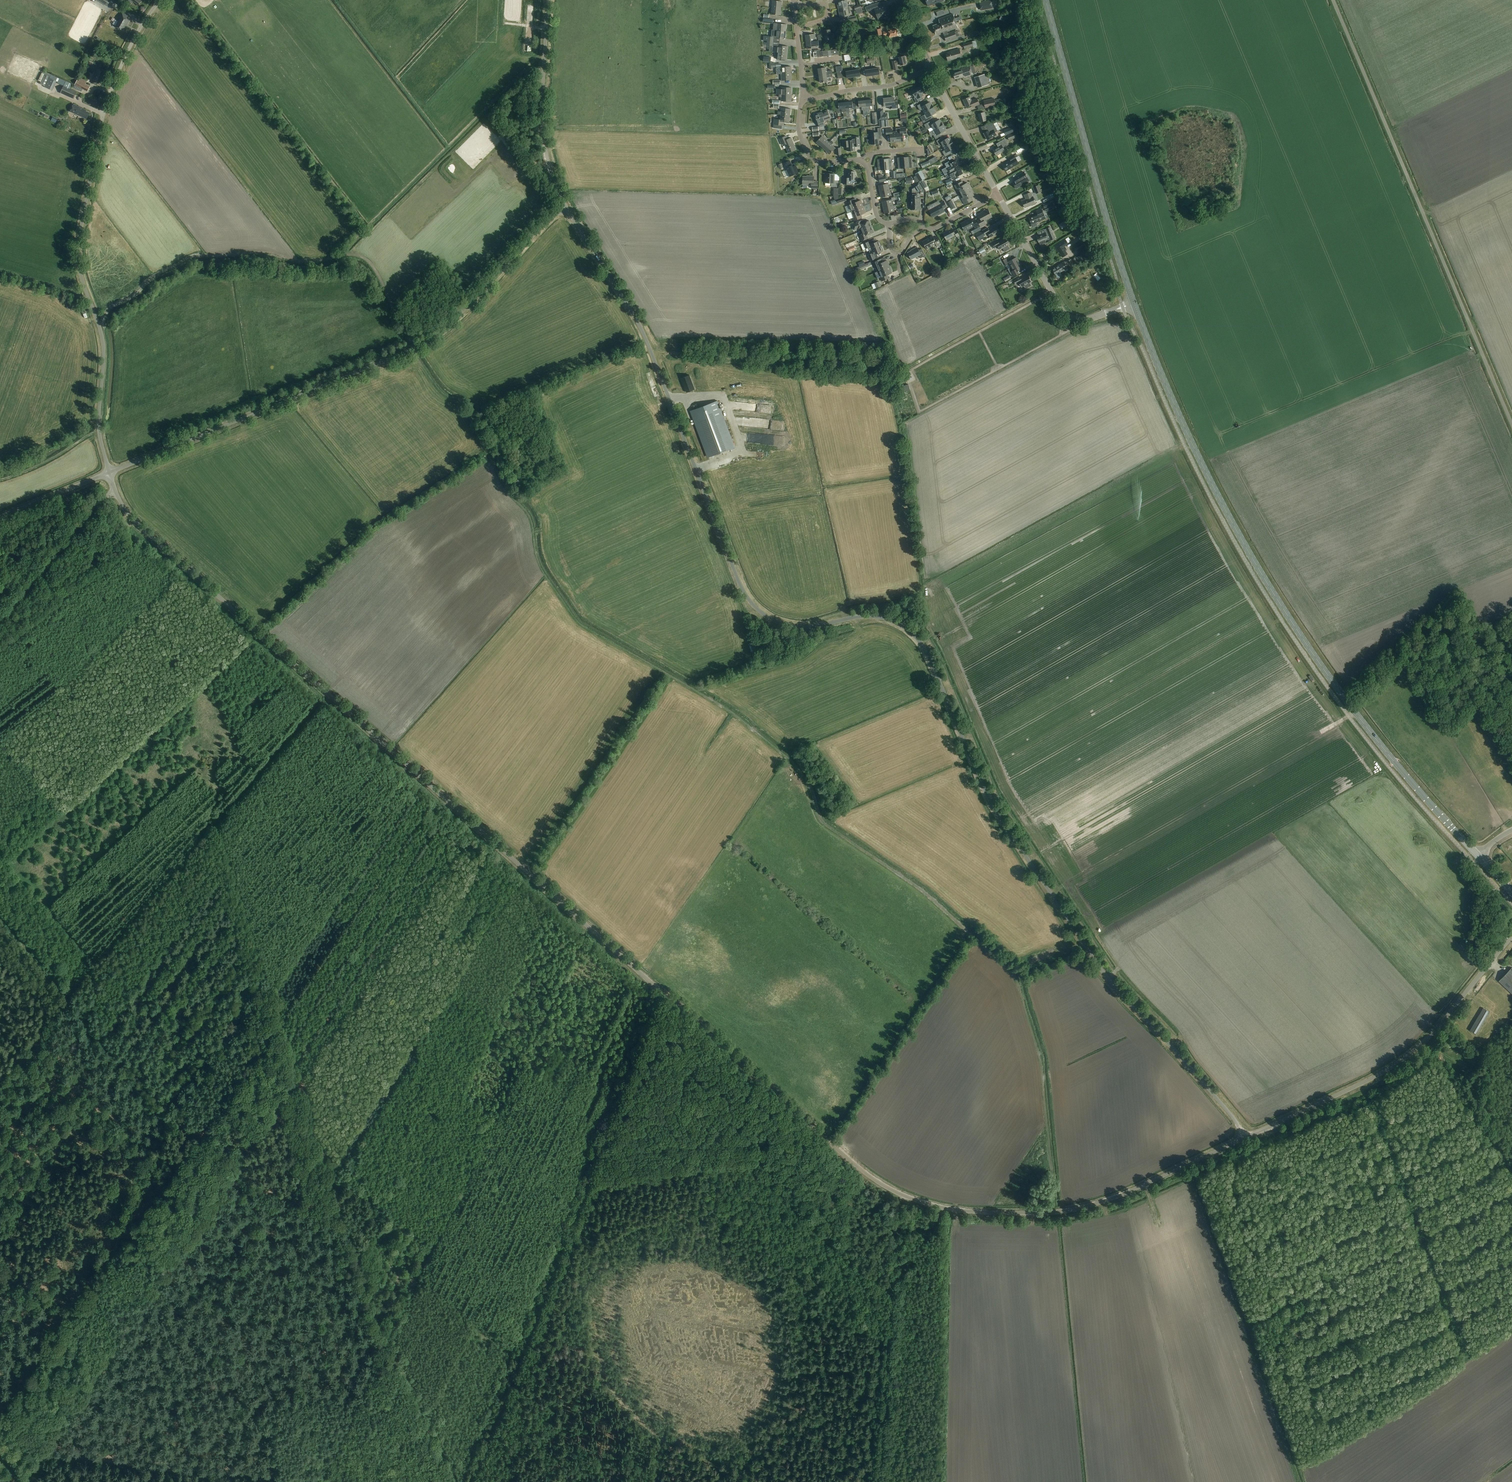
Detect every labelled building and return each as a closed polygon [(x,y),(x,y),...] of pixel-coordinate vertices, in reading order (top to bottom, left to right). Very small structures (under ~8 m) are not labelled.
[(837,2),(838,9),(848,7),(847,0),(842,0),(842,1),(841,1),(837,2)] [(985,6),(986,9),(993,8),(992,4),(991,0),(989,0),(979,2),(980,7),(985,6)] [(772,1),(772,8),(781,9),(782,2),(772,1)] [(885,5),(881,7),(875,9),(878,20),(884,18),(884,19),(888,17),(888,16),(889,16),(885,5)] [(848,7),(838,9),(840,15),(840,18),(850,16),(850,14),(851,14),(850,6),(848,7)] [(119,18),(120,19),(116,26),(123,30),(127,24),(130,20),(127,19),(128,16),(122,13),(119,18)] [(933,26),(935,30),(941,28),(941,27),(956,22),(953,14),(938,19),(940,23),(933,26)] [(941,28),(935,30),(936,34),(943,32),(946,41),(957,37),(955,31),(947,34),(946,32),(958,28),(956,22),(941,27),(941,28)] [(773,30),(776,31),(786,32),(787,25),(777,24),(774,23),(773,30)] [(874,30),(876,38),(883,37),(881,28),(874,30)] [(831,33),(831,29),(824,30),(825,40),(829,40),(829,44),(836,43),(835,39),(835,33),(831,33)] [(897,31),(897,29),(888,30),(888,31),(884,32),(885,36),(889,35),(890,37),(898,36),(898,35),(899,35),(899,34),(899,31),(898,32),(898,31),(897,31)] [(772,30),(771,36),(774,37),(774,38),(775,38),(785,39),(786,32),(776,31),(773,30),(772,30)] [(805,35),(806,42),(816,41),(815,34),(805,35)] [(816,41),(806,42),(807,49),(817,47),(816,44),(819,44),(819,42),(822,42),(822,40),(816,41)] [(961,57),(959,49),(952,51),(946,53),(948,61),(961,57)] [(898,70),(897,65),(903,63),(904,64),(907,64),(905,55),(901,56),(901,55),(898,56),(899,60),(896,61),(896,60),(893,61),(895,70),(898,70)] [(973,65),(970,66),(953,72),(955,79),(964,76),(964,78),(976,74),(973,65)] [(104,71),(97,68),(92,82),(100,85),(102,80),(100,79),(104,71)] [(832,74),(819,76),(820,83),(828,81),(827,77),(833,76),(832,74)] [(985,74),(975,77),(976,80),(978,87),(988,84),(985,74)] [(53,90),(57,81),(58,82),(59,79),(57,78),(51,75),(50,78),(45,75),(40,84),(53,90)] [(64,85),(60,93),(74,99),(77,91),(71,89),(73,84),(63,80),(61,84),(64,85)] [(77,80),(73,88),(81,92),(83,89),(88,92),(90,87),(86,84),(80,81),(77,80)] [(915,97),(914,98),(917,103),(923,99),(922,96),(924,95),(923,94),(924,93),(923,90),(924,90),(922,87),(921,87),(916,89),(916,88),(913,90),(913,91),(912,91),(915,97)] [(971,100),(970,97),(963,100),(967,107),(971,105),(972,107),(979,104),(977,98),(971,100)] [(895,101),(894,98),(883,98),(884,106),(892,105),(892,109),(899,108),(898,101),(895,101)] [(994,98),(983,101),(985,108),(1004,104),(1003,98),(994,100),(994,98)] [(859,103),(856,103),(856,109),(860,109),(859,107),(862,107),(862,110),(863,110),(864,115),(867,115),(866,100),(858,101),(859,103)] [(840,112),(839,109),(842,109),(842,112),(843,112),(844,117),(847,117),(845,102),(838,103),(839,107),(836,107),(837,113),(840,112)] [(853,109),(856,109),(856,103),(853,104),(852,102),(845,102),(847,117),(850,116),(849,108),(853,108),(853,109)] [(925,112),(933,107),(930,102),(925,105),(923,102),(918,105),(920,111),(923,109),(925,112)] [(70,111),(86,119),(87,118),(89,112),(86,111),(86,109),(74,103),(70,111)] [(936,112),(933,107),(925,112),(926,114),(921,117),(924,123),(932,118),(930,116),(936,112)] [(780,115),(790,116),(791,109),(781,108),(780,115)] [(828,110),(821,112),(825,122),(831,119),(828,110)] [(821,112),(815,115),(818,124),(819,127),(823,126),(826,125),(825,122),(821,112)] [(987,120),(984,112),(978,114),(980,122),(987,120)] [(790,116),(780,115),(779,120),(774,119),(774,125),(773,128),(777,128),(777,125),(782,126),(782,122),(789,123),(790,116)] [(934,129),(943,125),(940,119),(934,123),(933,120),(925,124),(928,129),(933,126),(934,129)] [(985,126),(988,131),(984,133),(987,140),(996,135),(995,132),(997,131),(993,123),(985,126)] [(946,130),(943,125),(934,129),(936,132),(933,134),(936,139),(941,136),(940,133),(946,130)] [(896,128),(896,132),(897,142),(904,141),(903,134),(907,134),(906,127),(896,128)] [(882,136),(881,128),(878,128),(878,132),(870,133),(871,144),(874,144),(875,145),(876,144),(879,143),(879,136),(882,136)] [(897,142),(896,132),(892,132),(892,128),(886,129),(886,136),(890,135),(891,142),(897,142)] [(788,139),(786,136),(779,139),(782,145),(784,144),(788,153),(796,149),(794,145),(795,145),(791,138),(788,139)] [(820,145),(823,148),(829,142),(822,136),(816,143),(819,145),(820,145)] [(842,142),(843,147),(847,147),(848,151),(855,151),(855,147),(861,146),(860,137),(851,138),(851,141),(847,141),(842,142)] [(942,144),(944,147),(953,142),(950,137),(944,140),(942,138),(937,141),(940,146),(942,144)] [(997,144),(998,146),(993,149),(996,156),(1005,150),(1003,147),(1007,145),(1004,139),(997,144)] [(829,142),(823,148),(827,152),(826,152),(829,155),(835,148),(832,145),(834,142),(831,140),(829,142)] [(953,142),(944,147),(945,150),(943,151),(945,156),(951,153),(950,151),(955,148),(953,142)] [(1019,164),(1016,158),(1014,155),(1009,158),(1011,160),(1002,165),(1006,171),(1019,164)] [(911,156),(904,157),(905,168),(912,167),(911,156)] [(937,156),(929,160),(931,164),(939,160),(937,156)] [(905,168),(904,157),(897,157),(898,169),(905,168)] [(884,159),(885,170),(892,169),(891,158),(884,159)] [(885,170),(884,159),(877,159),(878,167),(878,170),(885,170)] [(792,165),(790,160),(783,163),(786,168),(790,176),(798,172),(797,169),(798,169),(796,165),(793,167),(792,165)] [(943,172),(945,175),(959,167),(956,160),(948,165),(949,168),(947,170),(943,172)] [(959,167),(945,175),(947,178),(951,175),(952,179),(957,177),(963,174),(959,167)] [(921,170),(915,174),(919,182),(925,178),(921,170)] [(855,171),(847,171),(847,178),(844,178),(843,184),(850,184),(850,180),(856,180),(857,176),(855,176),(855,171)] [(1015,181),(1012,182),(1016,188),(1029,181),(1024,172),(1013,179),(1015,181)] [(835,174),(825,173),(825,178),(825,183),(831,183),(831,186),(838,186),(838,180),(835,180),(835,174)] [(814,176),(807,176),(803,176),(803,184),(811,184),(811,188),(818,188),(818,181),(814,181),(814,176)] [(960,191),(961,194),(971,189),(969,185),(967,182),(964,184),(962,181),(954,185),(958,192),(960,191)] [(911,194),(911,197),(911,209),(920,209),(920,196),(918,194),(917,194),(917,192),(918,191),(920,194),(924,192),(919,182),(915,185),(916,187),(912,189),(912,194),(911,194)] [(878,185),(880,191),(890,189),(888,183),(878,185)] [(1033,187),(1036,194),(1042,191),(1039,185),(1033,187)] [(890,189),(880,191),(881,197),(891,195),(890,189)] [(971,189),(961,194),(963,197),(961,198),(965,205),(973,200),(971,197),(974,195),(973,192),(971,189)] [(1032,197),(1030,192),(1024,195),(1026,199),(1022,201),(1025,208),(1031,205),(1031,206),(1035,204),(1032,197)] [(857,201),(856,198),(847,202),(849,205),(851,211),(853,210),(863,206),(861,200),(857,201)] [(882,201),(883,207),(893,205),(892,199),(882,201)] [(947,206),(944,200),(940,202),(939,200),(927,206),(933,217),(939,214),(945,211),(944,208),(947,206)] [(1053,209),(1053,208),(1056,207),(1053,201),(1050,202),(1043,204),(1046,211),(1053,209)] [(893,205),(883,207),(885,213),(894,211),(893,205)] [(863,206),(853,210),(854,214),(852,214),(855,220),(862,217),(861,214),(866,212),(863,206)] [(849,222),(853,221),(850,208),(845,209),(849,222)] [(1033,228),(1038,226),(1036,222),(1041,220),(1046,219),(1042,208),(1037,210),(1038,214),(1029,218),(1032,224),(1033,228)] [(992,217),(988,209),(982,212),(978,214),(981,219),(977,220),(981,227),(986,224),(984,221),(992,217)] [(973,220),(971,218),(961,223),(965,231),(974,226),(975,227),(979,225),(976,219),(973,220)] [(861,227),(862,230),(872,226),(869,221),(862,223),(861,221),(852,224),(854,230),(861,227)] [(872,226),(862,230),(864,233),(860,235),(862,240),(868,238),(867,235),(874,232),(872,226)] [(989,233),(991,237),(1000,232),(996,226),(989,230),(988,228),(983,230),(983,231),(985,235),(989,233)] [(1045,232),(1036,236),(1039,243),(1040,242),(1041,245),(1046,243),(1045,240),(1048,239),(1047,236),(1049,235),(1051,240),(1055,238),(1050,227),(1047,228),(1047,229),(1044,230),(1045,232)] [(960,237),(959,235),(957,230),(954,231),(952,228),(943,233),(947,240),(956,235),(957,236),(958,238),(960,237)] [(985,235),(983,231),(974,236),(976,240),(985,235)] [(934,238),(933,235),(922,241),(926,248),(936,243),(937,245),(941,243),(937,236),(934,238)] [(1000,250),(1003,248),(1005,252),(1010,249),(1008,245),(1009,245),(1006,238),(999,242),(997,240),(992,243),(995,248),(998,246),(1000,250)] [(868,248),(869,251),(882,245),(881,246),(879,241),(873,243),(871,240),(864,243),(866,249),(868,248)] [(884,250),(882,245),(869,251),(870,254),(868,254),(871,260),(878,257),(877,254),(884,250)] [(919,250),(917,247),(913,249),(908,252),(911,259),(919,255),(920,258),(926,255),(922,248),(919,250)] [(1010,264),(1012,267),(1020,263),(1016,257),(1012,260),(1010,256),(1003,260),(1006,266),(1010,264)] [(877,265),(879,271),(890,266),(888,262),(888,263),(887,260),(883,262),(882,258),(874,261),(875,265),(877,265)] [(1058,265),(1062,272),(1068,268),(1064,261),(1058,265)] [(1020,263),(1012,267),(1013,271),(1011,272),(1013,277),(1020,273),(1019,271),(1023,269),(1020,263)] [(1052,269),(1056,276),(1058,278),(1062,275),(1060,273),(1062,272),(1058,265),(1052,269)] [(890,266),(879,271),(881,276),(880,277),(882,281),(890,278),(888,274),(892,273),(891,270),(890,266)] [(1022,287),(1025,286),(1026,288),(1031,286),(1030,283),(1032,282),(1029,276),(1022,279),(1020,277),(1014,280),(1016,285),(1020,283),(1022,287)] [(678,379),(683,393),(692,390),(686,376),(678,379)] [(696,409),(691,411),(697,427),(709,458),(712,456),(715,455),(735,448),(718,401),(696,409)] [(724,494),(730,490),(727,486),(721,491),(724,494)] [(1498,980),(1511,993),(1511,968),(1511,967),(1498,980)] [(1472,1026),(1470,1030),(1477,1034),(1490,1012),(1489,1011),(1483,1008),(1472,1026)] [(1443,1049),(1446,1051),(1452,1044),(1449,1041),(1443,1049)]
